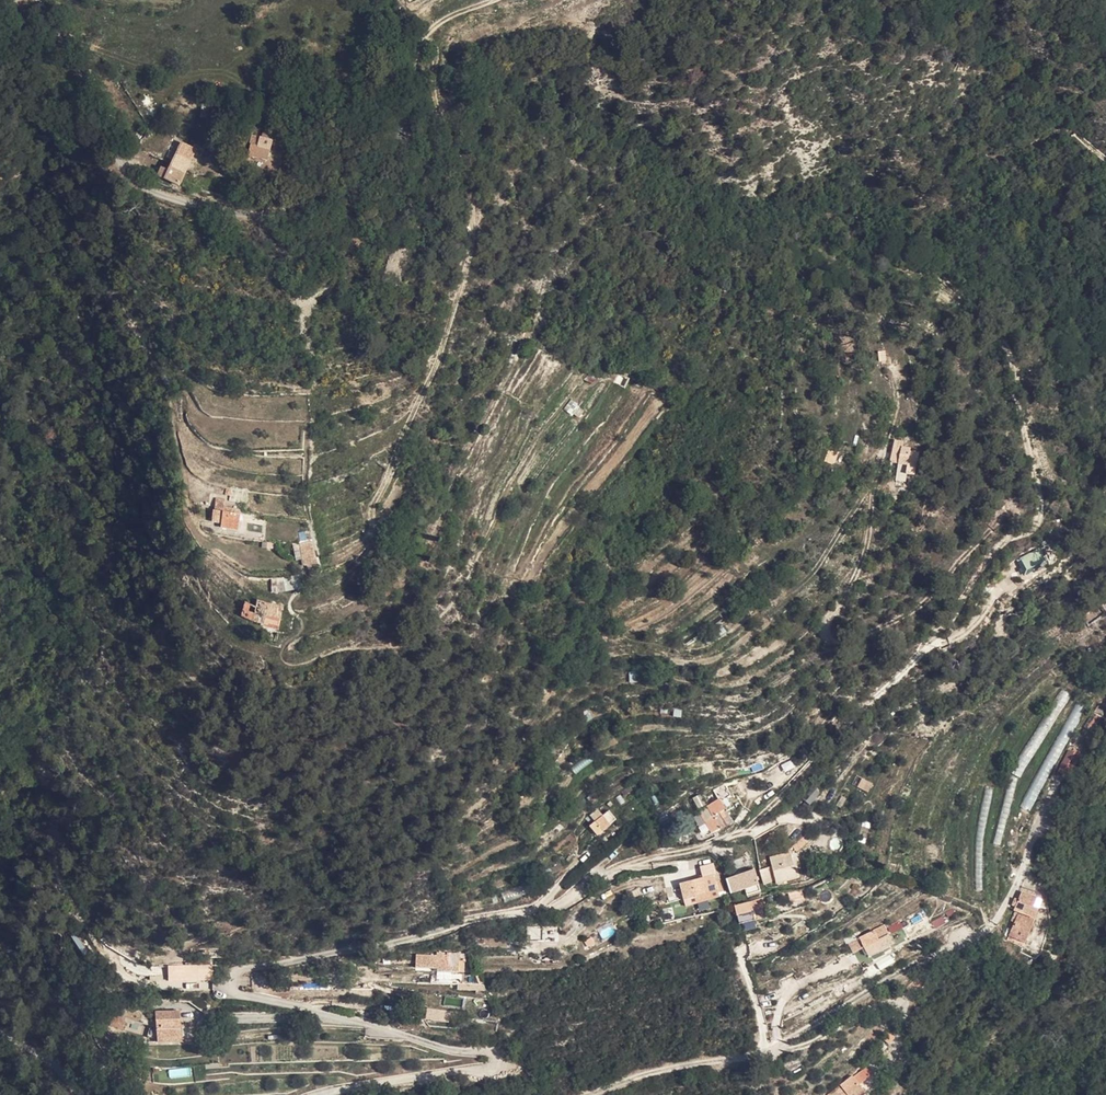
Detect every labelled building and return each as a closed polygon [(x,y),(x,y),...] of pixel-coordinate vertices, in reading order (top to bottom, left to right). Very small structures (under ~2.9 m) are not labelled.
[(197,119),(201,102),(197,101),(197,105),(193,104),(192,118),(197,119)] [(259,122),(240,123),(241,143),(260,142),(259,122)] [(160,183),(175,190),(191,151),(190,150),(177,145),(167,166),(164,174),(160,183)] [(153,179),(160,183),(164,174),(157,171),(153,179)] [(877,351),(879,362),(887,361),(885,350),(877,351)] [(564,412),(581,417),(584,406),(567,401),(564,412)] [(908,473),(915,474),(921,446),(893,440),(889,462),(898,464),(894,480),(906,482),(908,473)] [(832,459),(822,456),(817,469),(826,472),(832,459)] [(221,498),(212,496),(206,519),(215,521),(213,527),(231,530),(236,510),(219,507),(221,498)] [(313,562),(309,537),(297,537),(298,546),(294,546),(296,576),(303,574),(305,573),(306,572),(309,563),(313,562)] [(1017,557),(1022,572),(1045,564),(1041,549),(1017,557)] [(283,595),(299,594),(299,582),(284,580),(283,595)] [(241,610),(241,623),(252,625),(255,603),(252,602),(251,611),(241,610)] [(266,627),(270,605),(255,603),(252,625),(266,627)] [(281,629),(285,608),(282,607),(270,605),(266,627),(281,629)] [(1068,773),(1080,758),(1071,750),(1059,766),(1068,773)] [(857,787),(870,792),(873,782),(861,778),(857,787)] [(870,795),(862,790),(856,798),(865,803),(870,795)] [(719,799),(706,808),(711,818),(704,823),(711,834),(719,828),(720,831),(733,822),(726,812),(733,807),(727,797),(720,801),(719,799)] [(589,819),(581,825),(586,831),(580,836),(587,845),(607,830),(600,820),(593,825),(589,819)] [(562,843),(544,857),(548,862),(565,848),(562,843)] [(782,869),(777,871),(778,876),(774,878),(777,891),(786,888),(782,869)] [(691,886),(701,884),(699,875),(689,877),(691,886)] [(763,878),(749,881),(751,890),(765,886),(763,881),(763,878)] [(763,881),(765,886),(766,893),(777,891),(774,878),(763,881)] [(705,898),(714,895),(712,881),(701,884),(704,894),(705,898)] [(745,882),(730,886),(734,899),(744,896),(748,895),(745,882)] [(694,897),(704,894),(701,884),(691,886),(694,897)] [(671,904),(682,901),(695,898),(694,897),(691,886),(668,892),(671,904)] [(730,886),(717,890),(721,903),(734,899),(730,886)] [(706,904),(705,898),(704,894),(694,897),(695,898),(682,901),(684,910),(706,904)] [(744,896),(734,899),(736,904),(745,901),(744,896)] [(1020,918),(1025,919),(1029,909),(1029,905),(1009,898),(1004,911),(1002,910),(999,917),(1001,918),(1000,921),(1002,921),(1005,912),(1006,912),(1009,904),(1023,909),(1020,918)] [(1001,934),(1017,941),(1025,919),(1020,918),(1023,909),(1009,904),(1006,912),(1005,912),(1002,921),(1003,922),(999,932),(1002,933),(1001,934)] [(752,912),(726,918),(728,927),(753,921),(752,912)] [(894,934),(902,926),(896,920),(888,928),(894,934)] [(851,958),(867,950),(877,945),(871,933),(836,951),(841,963),(851,958)] [(1014,953),(1017,941),(1001,934),(997,946),(1014,953)] [(871,958),(867,950),(851,958),(855,966),(871,958)] [(447,979),(448,960),(420,959),(420,962),(400,961),(400,974),(415,975),(415,978),(447,979)] [(168,965),(168,982),(212,981),(212,964),(168,965)] [(432,1021),(409,1017),(408,1027),(430,1032),(432,1021)] [(121,1022),(108,1018),(104,1029),(117,1035),(121,1022)] [(176,1049),(190,1050),(191,1036),(178,1035),(178,1021),(153,1020),(152,1033),(152,1047),(152,1050),(176,1052),(176,1049)] [(152,1047),(152,1033),(146,1034),(145,1038),(144,1041),(144,1043),(144,1045),(146,1046),(148,1047),(152,1047)] [(861,1084),(867,1091),(879,1083),(873,1075),(861,1084)] [(840,1081),(826,1092),(828,1094),(843,1094),(847,1092),(852,1088),(846,1080),(842,1084),(840,1081)]
